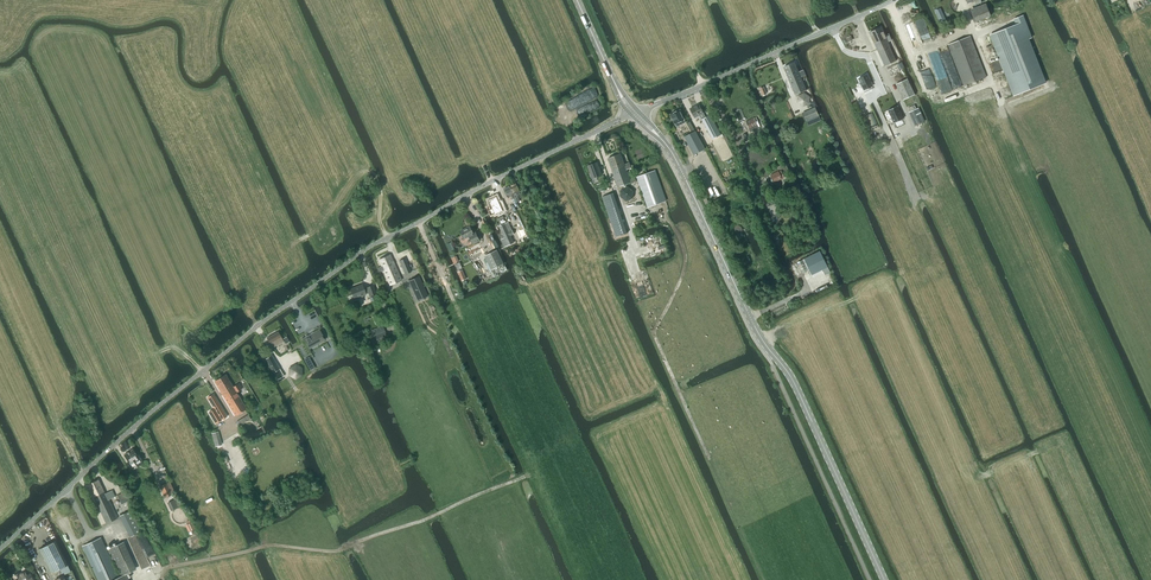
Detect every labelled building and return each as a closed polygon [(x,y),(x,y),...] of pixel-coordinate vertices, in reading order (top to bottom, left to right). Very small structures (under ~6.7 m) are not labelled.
[(975,22),(990,16),(986,4),(970,10),(975,22)] [(940,8),(935,11),(941,23),(946,21),(940,8)] [(990,35),(1014,95),(1045,83),(1028,39),(1030,38),(1022,16),(1014,19),(1017,24),(990,35)] [(880,27),(869,33),(885,66),(896,61),(887,42),(890,41),(892,40),(889,34),(887,35),(884,36),(880,27)] [(964,86),(986,77),(970,36),(948,45),(964,86)] [(798,72),(794,63),(783,67),(795,95),(806,90),(801,78),(805,76),(803,70),(798,72)] [(858,79),(864,90),(872,86),(867,75),(858,79)] [(903,100),(915,95),(907,79),(896,84),(903,100)] [(803,107),(809,104),(810,98),(804,93),(798,96),(797,103),(803,107)] [(699,105),(690,109),(695,118),(700,116),(712,139),(721,135),(717,127),(716,126),(713,120),(710,115),(705,118),(699,105)] [(888,110),(894,123),(903,119),(897,106),(888,110)] [(806,121),(814,117),(818,115),(815,108),(802,114),(806,121)] [(915,126),(925,121),(918,108),(909,112),(915,126)] [(679,110),(670,115),(677,127),(685,123),(679,110)] [(864,117),(869,127),(877,123),(872,113),(864,117)] [(755,117),(745,122),(748,129),(752,127),(754,130),(760,127),(755,117)] [(692,131),(694,130),(690,122),(685,124),(689,132),(692,130),(692,131)] [(694,154),(704,149),(695,131),(684,136),(694,154)] [(620,154),(608,158),(618,187),(623,185),(624,188),(627,187),(625,184),(631,182),(631,184),(637,182),(634,177),(630,179),(626,170),(628,169),(631,168),(629,163),(628,163),(624,164),(620,154)] [(592,179),(601,175),(597,163),(588,166),(592,179)] [(647,207),(665,201),(655,171),(636,177),(647,207)] [(784,177),(781,171),(779,172),(771,175),(774,182),(782,178),(784,177)] [(517,202),(520,201),(518,196),(521,195),(516,183),(510,186),(517,202)] [(517,202),(510,186),(503,189),(508,198),(510,196),(515,206),(518,205),(517,202)] [(621,189),(620,196),(625,201),(632,198),(633,191),(628,187),(627,187),(624,188),(621,189)] [(622,234),(618,221),(622,220),(613,193),(602,197),(611,224),(612,223),(616,235),(622,234)] [(495,194),(487,197),(490,203),(485,205),(489,213),(503,207),(499,199),(498,199),(495,194)] [(773,220),(779,217),(778,212),(773,201),(767,204),(771,215),(773,220)] [(505,223),(498,226),(504,238),(501,240),(504,247),(505,247),(511,244),(508,237),(511,236),(514,234),(512,231),(509,232),(505,223)] [(473,233),(470,226),(460,231),(464,239),(470,237),(473,244),(480,241),(476,232),(473,233)] [(634,254),(646,251),(644,245),(633,249),(634,254)] [(491,270),(503,264),(497,250),(485,256),(491,270)] [(820,251),(804,259),(812,275),(822,270),(825,275),(830,272),(820,251)] [(401,280),(391,254),(380,259),(382,266),(378,268),(379,273),(384,271),(389,285),(401,280)] [(405,274),(411,272),(405,258),(399,261),(405,274)] [(802,273),(808,270),(802,260),(797,262),(802,273)] [(462,270),(458,272),(462,281),(466,279),(462,270)] [(418,276),(409,280),(419,301),(428,296),(418,276)] [(364,290),(362,285),(350,289),(354,298),(358,297),(359,299),(363,297),(363,295),(365,294),(368,293),(369,296),(375,294),(372,286),(366,288),(367,289),(364,290)] [(383,326),(370,331),(375,343),(387,337),(383,326)] [(309,349),(325,340),(319,330),(304,339),(309,349)] [(282,339),(278,332),(267,338),(272,348),(283,341),(285,344),(289,342),(286,337),(282,339)] [(277,380),(284,376),(271,355),(265,359),(277,380)] [(295,379),(302,375),(302,368),(295,365),(289,368),(289,375),(295,379)] [(214,382),(235,416),(246,409),(236,392),(241,389),(238,384),(233,387),(225,375),(214,382)] [(213,394),(207,398),(214,409),(208,412),(215,424),(227,417),(213,394)] [(248,415),(236,422),(239,426),(251,419),(248,415)] [(221,445),(217,432),(212,434),(215,447),(221,445)] [(135,465),(142,461),(139,455),(137,456),(132,449),(124,455),(130,465),(134,463),(135,465)] [(104,494),(98,480),(88,485),(106,523),(117,518),(109,499),(114,497),(111,491),(104,494)] [(164,498),(172,495),(170,489),(171,488),(172,487),(170,482),(168,482),(159,487),(164,498)] [(171,510),(178,507),(174,500),(168,503),(171,510)] [(131,537),(141,531),(131,510),(120,515),(131,537)] [(101,537),(82,546),(98,579),(129,579),(126,574),(133,571),(121,543),(107,550),(120,577),(119,578),(101,537)] [(55,541),(39,549),(51,573),(59,569),(62,575),(62,576),(70,572),(55,541)]
